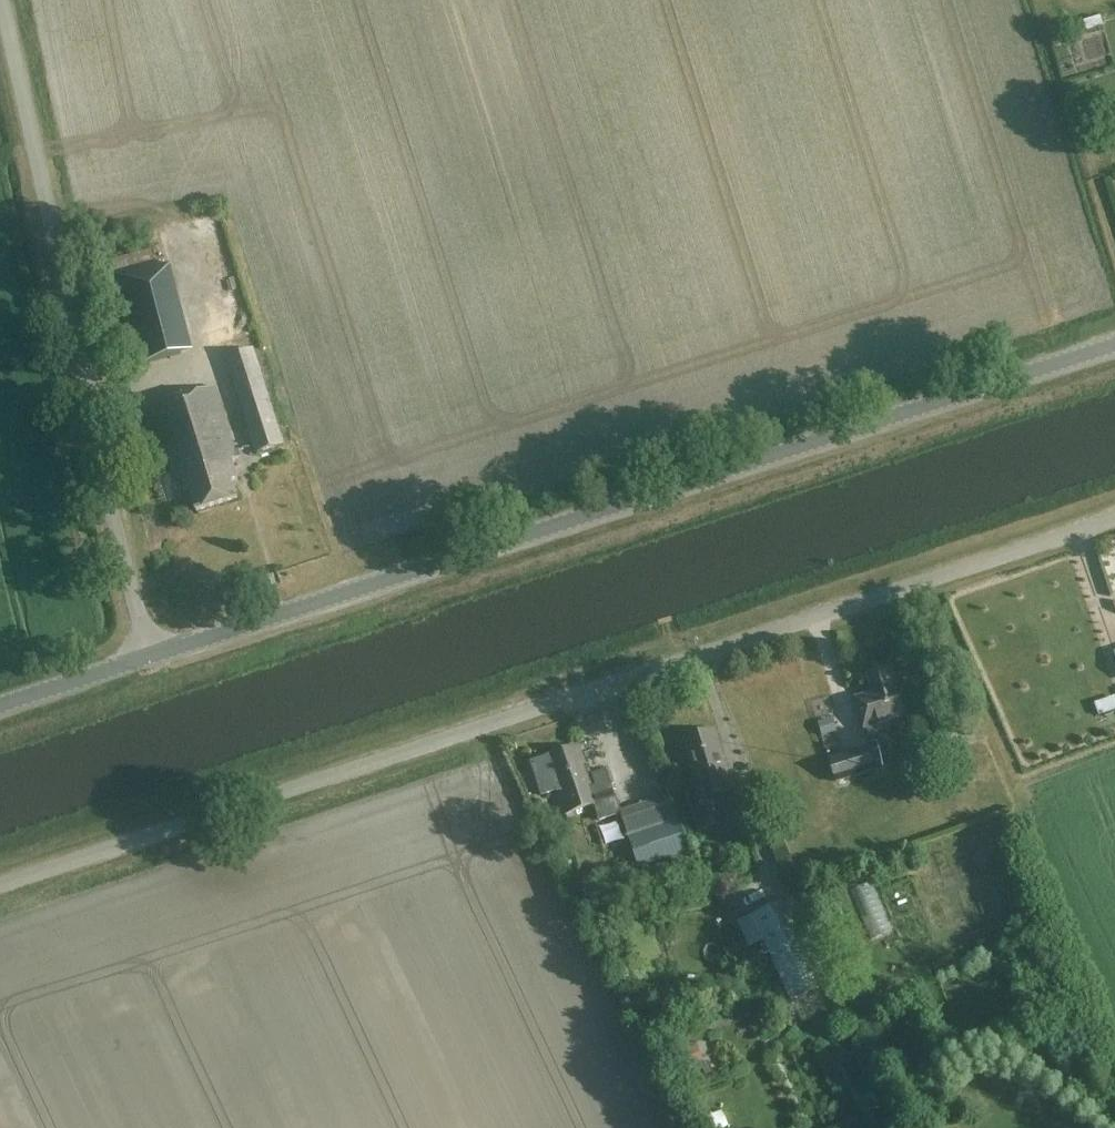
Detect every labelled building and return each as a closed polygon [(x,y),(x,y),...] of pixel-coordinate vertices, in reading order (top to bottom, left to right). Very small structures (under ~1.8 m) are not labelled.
[(156,270),(151,250),(108,262),(136,367),(194,351),(171,266),(156,270)] [(283,446),(252,350),(225,358),(256,454),(283,446)] [(238,461),(215,388),(151,408),(172,473),(186,478),(196,510),(237,497),(232,482),(238,480),(232,463),(238,461)] [(895,687),(889,670),(868,677),(873,694),(853,700),(862,730),(864,729),(868,743),(881,739),(877,725),(905,716),(896,687),(895,687)] [(1104,712),(1114,708),(1114,694),(1099,700),(1104,712)] [(704,798),(708,811),(720,807),(716,794),(734,789),(716,731),(686,740),(694,765),(689,767),(699,800),(704,798)] [(546,756),(534,760),(545,795),(558,791),(565,814),(595,805),(600,821),(621,815),(629,839),(639,869),(671,859),(676,875),(696,869),(691,852),(672,796),(621,813),(607,770),(590,775),(580,745),(546,756)] [(876,771),(868,746),(829,758),(837,783),(876,771)] [(818,948),(795,896),(739,921),(751,948),(765,942),(791,1000),(829,983),(826,976),(828,974),(823,962),(820,963),(814,950),(818,948)]
